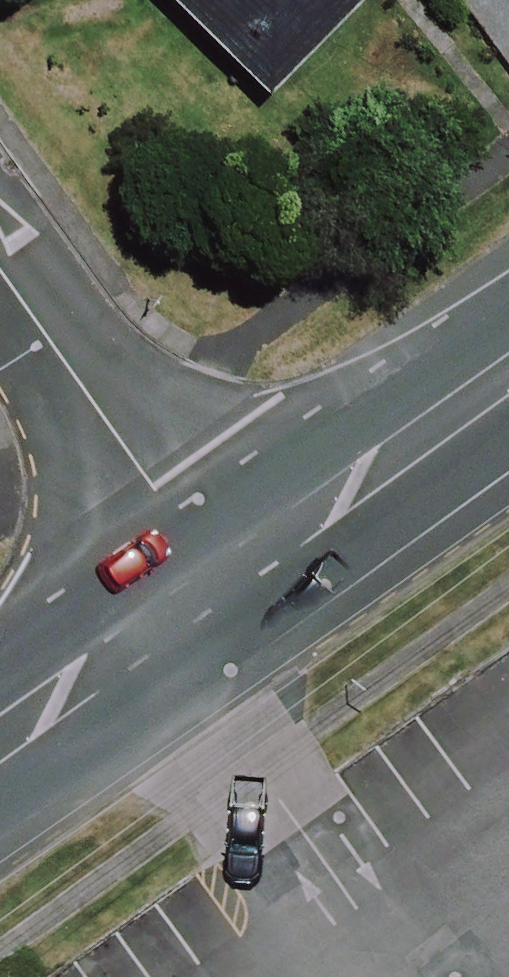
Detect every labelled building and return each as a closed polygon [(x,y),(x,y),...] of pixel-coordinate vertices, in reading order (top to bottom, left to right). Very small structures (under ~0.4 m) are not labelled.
[(260,97),(354,0),(160,0),(260,97)]
